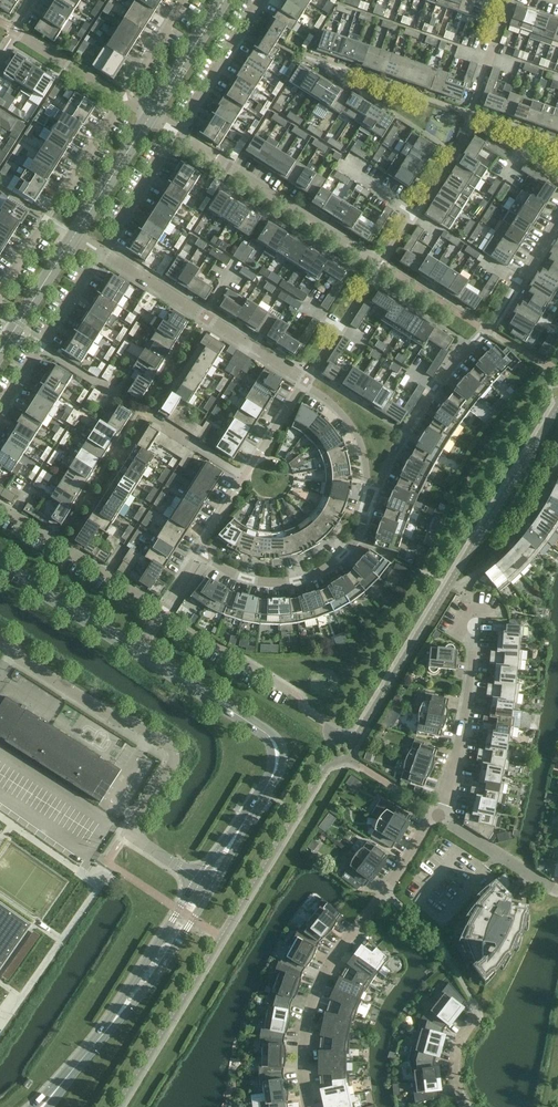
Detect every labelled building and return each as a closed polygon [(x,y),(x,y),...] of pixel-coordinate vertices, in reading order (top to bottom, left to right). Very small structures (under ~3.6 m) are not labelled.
[(10,14),(19,0),(0,0),(0,8),(10,14)] [(59,0),(53,0),(48,8),(68,20),(74,10),(59,0)] [(74,10),(80,0),(59,0),(74,10)] [(95,7),(99,10),(104,3),(99,0),(95,7)] [(155,12),(137,0),(136,0),(130,9),(149,21),(155,12)] [(161,2),(158,0),(137,0),(155,12),(161,2)] [(298,22),(304,12),(285,0),(279,10),(298,22)] [(310,2),(306,0),(285,0),(304,12),(310,2)] [(334,4),(330,2),(328,0),(322,10),(328,14),(330,10),(334,4)] [(449,0),(438,0),(436,4),(447,8),(449,0)] [(457,12),(461,0),(449,0),(447,8),(457,12)] [(468,16),(473,0),(461,0),(457,12),(468,16)] [(468,16),(479,19),(486,0),(473,0),(468,16)] [(343,13),(345,7),(338,4),(336,10),(343,13)] [(520,29),(528,8),(517,4),(509,25),(520,29)] [(99,10),(95,7),(90,14),(95,17),(99,10)] [(110,10),(105,7),(102,12),(107,15),(110,10)] [(345,7),(343,13),(350,15),(352,10),(345,7)] [(61,31),(68,20),(48,8),(41,18),(61,31)] [(538,12),(528,8),(520,29),(531,33),(538,12)] [(143,31),(149,21),(130,9),(124,19),(143,31)] [(292,31),(298,22),(279,10),(273,19),(292,31)] [(366,21),(368,15),(360,12),(358,18),(366,21)] [(531,33),(529,38),(540,42),(542,37),(549,16),(538,12),(531,33)] [(368,15),(366,21),(373,23),(375,17),(368,15)] [(540,42),(551,46),(552,40),(557,24),(557,19),(549,16),(542,37),(540,42)] [(61,31),(41,18),(34,30),(54,42),(61,31)] [(254,47),(274,60),(280,49),(275,46),(280,38),(285,41),(292,31),(273,19),(272,18),(265,29),(269,31),(264,39),(260,37),(254,47)] [(143,31),(124,19),(118,28),(137,40),(143,31)] [(388,29),(390,23),(383,20),(381,26),(388,29)] [(81,29),(86,32),(90,25),(85,22),(81,29)] [(390,23),(388,29),(395,31),(397,25),(390,23)] [(98,29),(93,26),(90,31),(95,34),(98,29)] [(130,50),(137,40),(118,28),(112,38),(130,50)] [(411,37),(413,31),(405,28),(403,34),(411,37)] [(86,32),(81,29),(77,36),(81,39),(86,32)] [(329,54),(335,35),(324,31),(317,50),(329,54)] [(413,31),(411,37),(418,39),(420,33),(413,31)] [(347,39),(335,35),(329,54),(340,58),(347,39)] [(430,45),(432,38),(427,36),(424,43),(430,45)] [(69,42),(76,47),(79,42),(72,38),(69,42)] [(106,47),(124,59),(125,59),(130,50),(112,38),(106,47)] [(432,38),(430,45),(436,47),(438,40),(432,38)] [(340,58),(351,62),(358,43),(347,39),(340,58)] [(444,50),(447,42),(441,40),(438,48),(444,50)] [(351,62),(362,66),(369,47),(358,43),(351,62)] [(113,79),(126,59),(125,59),(124,59),(106,47),(105,46),(92,66),(113,79)] [(274,60),(254,47),(253,48),(254,48),(249,57),(268,69),(274,60)] [(380,51),(369,47),(362,66),(374,70),(380,51)] [(374,70),(385,74),(392,55),(380,51),(374,70)] [(0,68),(0,80),(3,75),(13,81),(14,80),(26,61),(27,60),(17,54),(13,60),(10,58),(4,66),(3,64),(0,68)] [(385,74),(396,78),(403,59),(392,55),(385,74)] [(261,79),(268,69),(249,57),(243,67),(261,79)] [(408,82),(414,62),(403,59),(396,78),(408,82)] [(35,67),(26,61),(14,80),(23,86),(35,67)] [(460,100),(464,89),(469,91),(478,64),(470,61),(461,87),(446,82),(441,94),(460,100)] [(408,82),(419,86),(426,66),(414,62),(408,82)] [(300,88),(311,71),(300,64),(289,82),(300,88)] [(530,72),(532,66),(525,64),(523,69),(530,72)] [(437,70),(426,66),(419,86),(430,90),(437,70)] [(532,66),(530,72),(537,75),(539,69),(532,66)] [(23,86),(20,91),(30,97),(33,92),(45,73),(35,67),(23,86)] [(243,67),(237,76),(255,88),(261,79),(243,67)] [(507,101),(491,95),(500,70),(493,67),(484,93),(488,95),(484,106),(503,113),(507,101)] [(437,70),(430,90),(441,94),(446,82),(449,74),(437,70)] [(321,77),(311,71),(300,88),(310,95),(321,77)] [(552,80),(554,74),(547,71),(545,77),(552,80)] [(45,73),(33,92),(43,98),(55,79),(45,73)] [(249,98),(255,88),(237,76),(231,86),(249,98)] [(331,84),(321,77),(310,95),(320,101),(331,84)] [(341,90),(331,84),(320,101),(317,106),(327,112),(330,108),(341,90)] [(505,84),(503,91),(510,93),(512,86),(505,84)] [(243,108),(249,98),(231,86),(224,96),(243,108)] [(51,92),(56,95),(59,90),(54,87),(51,92)] [(351,96),(341,90),(330,108),(340,114),(342,112),(341,112),(351,97),(351,96)] [(68,103),(90,116),(96,106),(75,93),(68,103)] [(503,113),(514,117),(521,97),(509,93),(507,101),(503,113)] [(351,118),(362,101),(352,94),(351,96),(351,97),(341,112),(342,112),(351,118)] [(237,117),(243,108),(224,96),(218,105),(237,117)] [(514,117),(525,121),(532,101),(521,97),(514,117)] [(373,107),(362,101),(351,118),(361,125),(373,107)] [(525,121),(537,125),(544,105),(532,101),(525,121)] [(90,116),(68,103),(63,112),(64,113),(82,125),(83,126),(90,116)] [(272,108),(279,112),(282,107),(276,103),(272,108)] [(231,127),(237,117),(218,105),(213,114),(212,113),(211,114),(231,127)] [(555,109),(544,105),(537,125),(548,129),(555,109)] [(39,111),(44,114),(47,109),(42,106),(39,111)] [(361,125),(358,130),(368,136),(372,131),(383,114),(373,107),(361,125)] [(18,116),(21,111),(16,108),(13,113),(18,116)] [(557,132),(557,110),(555,109),(548,129),(557,132)] [(76,134),(82,125),(64,113),(63,112),(59,110),(53,119),(58,122),(76,134)] [(8,131),(15,121),(0,111),(0,125),(8,131)] [(21,111),(18,116),(22,119),(26,114),(21,111)] [(293,121),(296,116),(290,111),(286,117),(293,121)] [(278,123),(281,117),(274,113),(271,119),(278,123)] [(225,136),(231,127),(211,114),(205,123),(225,136)] [(383,114),(372,131),(382,138),(393,120),(383,114)] [(296,116),(293,121),(299,125),(303,120),(296,116)] [(281,117),(278,123),(284,127),(288,122),(281,117)] [(58,122),(52,132),(70,144),(76,134),(58,122)] [(225,136),(205,123),(199,133),(219,146),(225,136)] [(313,134),(316,129),(310,124),(306,130),(313,134)] [(298,136),(301,130),(295,126),(291,131),(298,136)] [(389,132),(394,136),(399,129),(393,126),(389,132)] [(316,129),(313,134),(319,138),(323,133),(316,129)] [(301,130),(298,136),(304,140),(308,134),(301,130)] [(52,132),(46,141),(64,153),(70,144),(52,132)] [(394,136),(389,132),(385,139),(390,142),(394,136)] [(405,142),(429,158),(436,147),(411,132),(405,142)] [(254,160),(265,143),(255,136),(244,153),(254,160)] [(269,137),(265,143),(254,160),(264,166),(275,149),(279,143),(269,137)] [(333,147),(336,141),(330,137),(327,142),(333,147)] [(474,137),(463,154),(474,160),(488,169),(492,163),(478,154),(483,146),(506,161),(510,154),(487,139),(484,143),(474,137)] [(318,148),(321,143),(315,139),(312,144),(318,148)] [(58,163),(64,153),(46,141),(39,151),(58,163)] [(336,141),(333,147),(340,151),(343,146),(336,141)] [(405,142),(398,152),(422,168),(429,158),(405,142)] [(321,143),(318,148),(325,152),(328,147),(321,143)] [(15,149),(20,152),(23,147),(18,144),(15,149)] [(243,148),(237,144),(229,157),(235,161),(243,148)] [(356,155),(360,149),(353,145),(350,150),(356,155)] [(376,153),(382,156),(386,149),(381,146),(376,153)] [(274,173),(285,155),(275,149),(264,166),(274,173)] [(360,149),(356,155),(363,159),(366,153),(360,149)] [(52,172),(58,163),(39,151),(33,160),(52,172)] [(338,161),(342,156),(335,152),(332,157),(338,161)] [(416,178),(422,168),(398,152),(392,163),(416,178)] [(382,156),(376,153),(372,159),(377,162),(382,156)] [(463,154),(457,164),(481,179),(488,169),(474,160),(463,154)] [(295,162),(285,155),(274,173),(284,179),(295,162)] [(33,160),(28,170),(27,170),(46,182),(52,172),(33,160)] [(174,172),(194,184),(201,175),(181,162),(174,172)] [(284,179),(295,185),(305,168),(295,162),(284,179)] [(385,173),(409,188),(416,178),(392,163),(385,173)] [(295,185),(305,192),(316,175),(318,170),(309,164),(306,168),(305,168),(295,185)] [(475,189),(481,179),(457,164),(451,174),(475,189)] [(544,185),(535,199),(545,206),(556,189),(546,182),(549,179),(525,164),(521,170),(544,185)] [(20,179),(41,192),(47,182),(46,182),(27,170),(28,170),(26,169),(20,179)] [(340,180),(343,175),(337,171),(333,176),(340,180)] [(188,194),(194,184),(174,172),(168,182),(169,183),(169,182),(188,194)] [(468,199),(475,189),(451,174),(444,184),(468,199)] [(316,175),(305,192),(314,198),(315,198),(321,188),(322,188),(326,181),(316,175)] [(343,175),(340,180),(346,184),(350,179),(343,175)] [(41,192),(20,179),(14,189),(35,202),(41,192)] [(212,196),(221,183),(214,179),(206,192),(212,196)] [(491,186),(497,189),(501,182),(496,179),(491,186)] [(169,182),(169,183),(163,192),(182,204),(188,194),(169,182)] [(360,193),(363,188),(357,184),(354,189),(360,193)] [(462,209),(468,199),(444,184),(438,194),(462,209)] [(500,191),(505,194),(509,188),(504,184),(500,191)] [(497,189),(491,186),(487,192),(492,195),(497,189)] [(331,194),(322,188),(321,188),(315,198),(314,198),(310,205),(320,212),(331,194)] [(363,188),(360,193),(367,197),(370,192),(363,188)] [(515,201),(539,216),(545,206),(535,199),(522,190),(515,201)] [(218,216),(230,198),(219,191),(208,210),(218,216)] [(505,194),(500,191),(495,197),(501,201),(505,194)] [(163,192),(157,201),(176,213),(182,204),(163,192)] [(320,212),(330,218),(341,201),(331,194),(320,212)] [(455,220),(462,209),(438,194),(431,204),(455,220)] [(218,216),(228,223),(240,204),(230,198),(218,216)] [(479,206),(484,209),(488,203),(483,199),(479,206)] [(1,211),(20,223),(21,224),(28,213),(7,200),(0,210),(1,211)] [(157,201),(151,211),(170,223),(176,213),(157,201)] [(330,218),(341,224),(352,207),(341,201),(330,218)] [(515,201),(508,211),(533,226),(539,216),(515,201)] [(228,223),(238,229),(250,211),(240,204),(228,223)] [(455,220),(431,204),(425,215),(449,230),(455,220)] [(487,211),(492,214),(496,208),(491,204),(487,211)] [(351,231),(368,242),(374,232),(378,234),(393,210),(386,206),(372,229),(358,220),(357,220),(355,224),(351,231)] [(484,209),(479,206),(474,212),(480,216),(484,209)] [(341,224),(351,231),(355,224),(357,220),(358,220),(362,214),(352,207),(341,224)] [(20,223),(1,211),(0,213),(0,223),(14,232),(20,223)] [(164,232),(170,223),(151,211),(145,220),(164,232)] [(250,211),(238,229),(249,236),(261,217),(250,211)] [(492,214),(487,211),(482,217),(488,221),(492,214)] [(508,211),(502,221),(526,236),(533,226),(508,211)] [(466,226),(471,229),(475,223),(470,219),(466,226)] [(145,220),(139,229),(139,230),(158,242),(164,232),(145,220)] [(502,221),(496,231),(520,246),(526,236),(502,221)] [(267,247),(279,229),(268,222),(256,241),(267,247)] [(14,232),(0,223),(0,236),(8,242),(14,232)] [(198,234),(202,228),(198,225),(194,231),(198,234)] [(474,231),(479,234),(483,228),(478,225),(474,231)] [(424,262),(423,262),(409,253),(424,230),(418,226),(402,249),(406,252),(400,262),(417,273),(424,262)] [(471,229),(466,226),(462,232),(467,236),(471,229)] [(132,239),(152,251),(158,242),(139,230),(139,229),(138,229),(132,239)] [(267,247),(277,254),(289,235),(279,229),(267,247)] [(479,234),(474,231),(470,238),(475,241),(479,234)] [(513,256),(520,246),(496,231),(489,241),(513,256)] [(450,242),(454,237),(447,233),(444,238),(450,242)] [(299,242),(289,235),(277,254),(287,260),(299,242)] [(8,242),(0,236),(0,250),(2,251),(8,242)] [(214,244),(218,239),(214,236),(210,242),(214,244)] [(454,237),(450,242),(457,246),(460,241),(454,237)] [(199,247),(203,241),(198,238),(195,244),(199,247)] [(152,251),(132,239),(125,249),(145,261),(152,251)] [(218,239),(214,244),(219,247),(222,241),(218,239)] [(513,256),(489,241),(483,251),(507,267),(513,256)] [(239,260),(248,246),(242,242),(233,256),(239,260)] [(309,248),(299,242),(287,260),(297,267),(309,248)] [(248,246),(239,260),(245,264),(254,250),(248,246)] [(471,255),(474,250),(467,246),(464,251),(471,255)] [(553,246),(549,253),(551,254),(548,259),(554,262),(551,267),(557,272),(557,249),(553,246)] [(231,259),(213,247),(209,253),(227,265),(231,259)] [(297,267),(307,273),(319,254),(309,248),(297,267)] [(474,250),(471,255),(477,259),(480,254),(474,250)] [(329,261),(319,254),(307,273),(318,280),(323,272),(322,272),(329,261)] [(164,259),(170,263),(172,259),(166,255),(164,259)] [(417,273),(427,279),(438,262),(428,255),(423,262),(424,262),(417,273)] [(177,281),(189,263),(178,256),(166,275),(177,281)] [(170,263),(164,259),(155,272),(162,276),(170,263)] [(347,272),(329,261),(322,272),(323,272),(336,281),(320,306),(327,310),(343,285),(341,283),(347,272)] [(448,268),(438,262),(427,279),(437,286),(448,268)] [(177,281),(187,288),(194,277),(199,270),(189,263),(177,281)] [(243,267),(239,273),(253,282),(257,276),(243,267)] [(263,276),(267,270),(263,267),(259,273),(263,276)] [(556,291),(557,288),(557,272),(551,267),(547,272),(542,269),(539,274),(537,273),(533,279),(555,293),(556,291)] [(458,275),(448,268),(437,286),(447,292),(458,275)] [(267,270),(263,276),(267,278),(271,272),(267,270)] [(128,285),(130,282),(120,275),(118,278),(110,273),(104,283),(123,296),(130,286),(128,285)] [(478,297),(464,288),(457,298),(474,309),(481,299),(484,302),(500,278),(493,274),(478,297)] [(447,292),(457,298),(464,288),(468,281),(458,275),(447,292)] [(187,288),(205,300),(212,289),(194,277),(187,288)] [(556,291),(555,293),(533,279),(529,286),(531,287),(528,292),(534,295),(530,300),(545,309),(554,295),(557,297),(557,292),(556,291)] [(290,293),(293,287),(287,282),(283,288),(290,293)] [(117,305),(123,296),(104,283),(97,293),(98,294),(99,293),(117,305)] [(271,285),(267,291),(272,293),(275,288),(271,285)] [(293,287),(290,293),(304,301),(307,295),(293,287)] [(284,301),(288,295),(281,291),(278,297),(284,301)] [(366,299),(350,325),(357,329),(373,304),(386,313),(387,313),(394,302),(376,291),(369,301),(366,299)] [(144,309),(152,296),(146,292),(138,305),(142,307),(142,308),(144,309)] [(98,294),(93,303),(111,315),(117,305),(99,293),(98,294)] [(288,295),(284,301),(298,310),(302,304),(288,295)] [(152,296),(144,309),(150,313),(158,300),(152,296)] [(217,307),(235,319),(242,308),(242,307),(224,296),(217,307)] [(246,325),(257,307),(247,300),(242,307),(242,308),(235,319),(246,325)] [(535,326),(536,324),(545,309),(530,300),(527,305),(522,302),(519,307),(517,306),(513,312),(535,326)] [(404,309),(394,302),(387,313),(386,313),(382,320),(392,327),(404,309)] [(93,303),(87,312),(105,324),(111,315),(93,303)] [(267,313),(257,307),(246,325),(256,332),(267,313)] [(414,315),(404,309),(392,327),(402,334),(414,315)] [(163,321),(182,333),(188,323),(169,311),(163,321)] [(87,312),(81,322),(99,334),(105,324),(87,312)] [(538,330),(540,326),(536,324),(535,326),(513,312),(509,319),(511,320),(508,325),(513,328),(510,333),(525,342),(534,328),(538,330)] [(278,319),(267,313),(256,332),(266,338),(278,319)] [(424,321),(414,315),(402,334),(412,340),(424,321)] [(176,342),(182,333),(163,321),(158,317),(152,327),(157,330),(176,342)] [(297,343),(283,334),(283,333),(276,344),(294,356),(301,346),(303,347),(320,322),(313,317),(297,343)] [(266,338),(276,344),(283,333),(283,334),(288,326),(278,319),(266,338)] [(424,321),(412,340),(423,347),(428,339),(434,328),(424,321)] [(81,322),(75,331),(93,343),(99,334),(81,322)] [(136,331),(133,328),(129,334),(133,337),(133,336),(136,338),(139,333),(136,331)] [(432,378),(438,369),(449,352),(446,350),(453,340),(434,328),(428,339),(442,348),(426,373),(432,378)] [(87,353),(93,343),(75,331),(74,330),(67,340),(87,353)] [(169,352),(176,342),(157,330),(151,340),(169,352)] [(206,334),(200,344),(218,356),(225,346),(206,334)] [(348,375),(347,375),(338,369),(333,366),(350,340),(343,336),(326,362),(329,364),(323,374),(341,386),(348,375)] [(67,340),(61,350),(63,352),(62,354),(62,355),(79,366),(81,363),(87,353),(67,340)] [(151,340),(145,349),(163,361),(169,352),(151,340)] [(378,349),(382,343),(378,340),(374,346),(378,349)] [(382,343),(378,349),(383,352),(387,346),(382,343)] [(194,354),(212,365),(218,356),(200,344),(194,354)] [(501,375),(501,374),(508,367),(512,371),(521,362),(507,348),(502,353),(495,346),(488,353),(487,352),(482,357),(501,375)] [(139,359),(157,371),(163,361),(145,349),(139,359)] [(229,363),(235,366),(243,354),(237,350),(229,363)] [(399,362),(402,356),(398,353),(394,359),(399,362)] [(206,375),(210,369),(212,365),(194,354),(188,363),(206,375)] [(240,370),(248,357),(243,354),(235,366),(234,368),(239,372),(241,370),(240,370)] [(402,356),(399,362),(403,364),(407,359),(402,356)] [(254,361),(248,357),(240,370),(241,370),(246,374),(254,361)] [(490,386),(500,376),(501,375),(482,357),(477,362),(479,363),(472,370),(490,386)] [(152,380),(157,371),(139,359),(132,369),(139,373),(140,373),(151,380),(152,380)] [(393,371),(394,369),(397,365),(393,362),(389,368),(393,371)] [(46,374),(66,386),(72,376),(53,363),(46,374)] [(200,384),(206,375),(188,363),(182,373),(200,384)] [(101,377),(108,381),(116,368),(110,364),(101,377)] [(341,386),(351,392),(363,374),(352,367),(347,375),(348,375),(341,386)] [(236,377),(239,372),(234,368),(233,368),(233,369),(230,374),(236,377)] [(263,370),(257,380),(277,393),(280,387),(279,387),(282,382),(273,377),(275,374),(265,368),(263,370)] [(479,399),(480,398),(490,386),(472,370),(465,378),(464,377),(460,382),(479,399)] [(140,373),(139,373),(127,392),(140,400),(153,380),(152,380),(151,380),(140,373)] [(194,394),(200,384),(182,373),(176,382),(194,394)] [(60,396),(66,386),(46,374),(40,384),(41,384),(60,396)] [(351,392),(361,399),(373,380),(363,374),(351,392)] [(219,383),(224,386),(228,380),(223,377),(219,383)] [(257,380),(251,390),(270,402),(272,398),(273,399),(277,393),(257,380)] [(361,399),(371,405),(383,387),(373,380),(361,399)] [(176,382),(170,392),(181,399),(188,404),(194,394),(176,382)] [(227,388),(232,391),(236,385),(231,382),(227,388)] [(469,411),(479,399),(460,382),(455,387),(457,388),(450,396),(469,411)] [(224,386),(219,383),(215,390),(220,393),(224,386)] [(41,384),(35,393),(54,405),(60,396),(41,384)] [(400,423),(406,413),(409,415),(425,389),(419,384),(402,410),(389,401),(388,401),(381,412),(400,423)] [(371,405),(381,412),(388,401),(389,401),(394,393),(383,387),(371,405)] [(232,391),(227,388),(223,394),(228,398),(232,391)] [(100,393),(94,389),(86,402),(92,406),(100,393)] [(251,390),(245,399),(264,411),(270,402),(251,390)] [(161,404),(163,405),(158,412),(168,418),(167,419),(174,423),(181,412),(175,408),(181,399),(170,392),(161,404)] [(35,393),(29,403),(48,415),(54,405),(35,393)] [(207,402),(212,405),(216,399),(211,396),(207,402)] [(460,424),(461,423),(469,411),(450,396),(444,404),(443,403),(439,409),(460,424)] [(258,421),(264,411),(245,399),(239,409),(258,421)] [(215,407),(220,410),(224,404),(219,401),(215,407)] [(212,405),(207,402),(203,409),(208,412),(212,405)] [(29,403),(23,412),(42,424),(48,415),(29,403)] [(304,434),(319,413),(314,409),(313,410),(310,408),(307,407),(304,405),(301,404),(291,428),(292,428),(295,429),(298,431),(301,432),(304,434)] [(119,406),(107,425),(118,432),(118,433),(119,434),(132,414),(119,406)] [(220,410),(215,407),(211,414),(216,417),(220,410)] [(70,415),(74,418),(78,412),(74,409),(73,410),(71,408),(67,413),(70,415)] [(251,430),(258,421),(239,409),(233,418),(251,430)] [(451,437),(459,425),(460,424),(439,409),(435,414),(436,415),(431,424),(451,437)] [(23,412),(17,422),(36,434),(42,424),(23,412)] [(66,412),(62,419),(70,424),(74,418),(70,415),(67,413),(66,412)] [(78,412),(74,418),(70,424),(74,426),(81,414),(78,412)] [(313,444),(333,428),(331,426),(329,423),(327,421),(324,419),(325,418),(319,413),(304,434),(306,437),(309,439),(311,441),(313,444)] [(233,418),(227,428),(245,440),(251,430),(233,418)] [(112,442),(118,433),(118,432),(107,425),(100,420),(93,430),(112,442)] [(203,426),(209,430),(212,425),(206,421),(203,426)] [(17,422),(11,432),(30,444),(36,434),(17,422)] [(442,450),(443,449),(451,437),(431,424),(425,432),(424,431),(420,437),(442,450)] [(56,433),(60,436),(64,430),(58,426),(55,432),(57,433),(56,433)] [(144,432),(136,444),(147,452),(147,451),(153,442),(159,446),(166,435),(160,431),(159,432),(149,426),(145,432),(144,432)] [(209,430),(203,426),(196,437),(202,441),(209,430)] [(239,449),(245,440),(227,428),(221,438),(239,449)] [(320,455),(344,444),(341,438),(340,438),(338,436),(337,433),(335,431),(333,428),(313,444),(315,447),(317,449),(319,453),(320,455)] [(93,430),(87,440),(106,452),(112,442),(93,430)] [(24,453),(30,444),(11,432),(5,441),(24,453)] [(434,464),(442,451),(442,450),(420,437),(417,443),(418,443),(413,452),(434,464)] [(239,449),(221,438),(214,447),(233,459),(239,449)] [(106,452),(87,440),(81,449),(100,461),(106,452)] [(0,449),(0,451),(18,463),(24,453),(5,441),(0,449)] [(136,444),(130,454),(149,466),(155,456),(147,451),(147,452),(136,444)] [(344,444),(320,455),(322,459),(323,462),(324,465),(325,468),(349,464),(349,461),(348,458),(347,455),(346,452),(348,451),(344,444)] [(44,453),(48,455),(52,449),(48,447),(46,449),(44,447),(42,451),(44,452),(44,453)] [(100,461),(81,449),(75,459),(94,471),(100,461)] [(181,460),(188,464),(194,453),(188,449),(181,460)] [(2,466),(2,467),(11,473),(12,472),(17,475),(23,466),(18,463),(0,451),(0,465),(2,466)] [(427,478),(427,477),(434,464),(413,452),(408,461),(407,460),(404,466),(427,478)] [(143,475),(149,466),(130,454),(124,464),(143,475)] [(55,459),(51,457),(47,463),(51,466),(51,465),(52,466),(53,466),(54,465),(55,464),(56,464),(57,464),(65,468),(66,466),(55,459)] [(177,460),(173,457),(168,465),(173,468),(177,460)] [(88,480),(94,471),(75,459),(69,468),(88,480)] [(188,464),(181,460),(178,465),(185,469),(188,464)] [(199,471),(218,483),(224,473),(205,461),(199,471)] [(136,485),(143,475),(124,464),(118,473),(136,485)] [(325,482),(352,484),(352,476),(351,476),(350,473),(350,470),(350,467),(349,464),(325,468),(325,471),(325,475),(325,478),(325,482)] [(420,492),(426,479),(427,478),(404,466),(401,472),(402,473),(398,482),(420,492)] [(82,490),(88,480),(69,468),(63,478),(82,490)] [(161,474),(166,477),(171,471),(166,468),(161,474)] [(212,493),(218,483),(199,471),(193,481),(212,493)] [(169,479),(174,482),(178,476),(173,472),(169,479)] [(130,494),(136,485),(118,473),(112,483),(130,494)] [(166,477),(161,474),(157,480),(162,483),(166,477)] [(76,499),(82,490),(63,478),(57,487),(76,499)] [(174,482),(169,479),(165,485),(170,488),(174,482)] [(206,502),(212,493),(193,481),(187,490),(206,502)] [(352,484),(325,482),(325,485),(324,489),(324,492),(323,495),(347,503),(347,500),(348,497),(349,494),(350,491),(351,491),(352,484)] [(413,507),(414,506),(420,492),(398,482),(394,491),(392,491),(389,497),(413,507)] [(112,483),(106,492),(124,504),(130,494),(112,483)] [(549,487),(549,488),(549,487),(554,490),(550,497),(557,501),(557,487),(550,483),(549,487)] [(12,503),(16,496),(0,485),(0,495),(12,503)] [(70,508),(76,499),(57,487),(51,498),(60,504),(60,503),(70,509),(70,508)] [(149,493),(154,496),(158,490),(153,487),(149,493)] [(200,512),(206,502),(187,490),(181,500),(200,512)] [(106,492),(100,502),(118,514),(124,517),(130,508),(124,504),(106,492)] [(157,498),(162,501),(166,495),(161,492),(157,498)] [(154,496),(149,493),(145,499),(150,502),(154,496)] [(317,508),(339,522),(343,515),(342,515),(343,512),(344,509),(345,506),(347,503),(323,495),(321,498),(320,502),(319,504),(317,508)] [(407,522),(413,508),(413,507),(389,497),(387,503),(388,504),(384,513),(407,522)] [(539,505),(557,517),(557,501),(550,497),(546,504),(541,502),(542,502),(541,502),(539,505)] [(162,501),(157,498),(153,504),(158,507),(162,501)] [(194,521),(200,512),(181,500),(175,509),(194,521)] [(100,502),(94,511),(112,523),(118,514),(100,502)] [(71,509),(70,508),(70,509),(60,503),(60,504),(51,518),(28,503),(23,510),(48,526),(49,523),(58,529),(71,509)] [(557,527),(557,517),(539,505),(537,509),(541,512),(537,519),(555,531),(557,527)] [(137,512),(142,515),(146,509),(141,506),(137,512)] [(339,522),(317,508),(315,510),(313,513),(310,516),(308,518),(325,536),(328,534),(330,532),(332,529),(334,527),(335,528),(339,522)] [(175,509),(169,519),(188,531),(194,521),(175,509)] [(436,510),(433,515),(441,518),(443,513),(436,510)] [(94,511),(87,521),(98,528),(106,533),(112,523),(94,511)] [(145,517),(150,520),(154,514),(149,511),(145,517)] [(142,515),(137,512),(133,518),(138,522),(142,515)] [(402,537),(402,536),(407,522),(384,513),(381,523),(380,522),(377,528),(402,537)] [(150,520),(145,517),(141,523),(146,526),(150,520)] [(233,550),(245,526),(242,525),(239,523),(237,521),(234,519),(235,518),(234,518),(217,537),(219,540),(222,541),(224,543),(227,545),(226,546),(233,550)] [(297,526),(310,549),(317,545),(316,544),(318,542),(320,541),(323,538),(325,536),(308,518),(306,520),(303,522),(300,524),(297,526)] [(182,540),(188,531),(169,519),(163,528),(182,540)] [(547,542),(555,531),(537,519),(532,526),(528,523),(528,522),(525,526),(547,542)] [(84,528),(76,541),(85,547),(84,549),(106,563),(112,554),(102,547),(101,550),(89,542),(98,528),(87,521),(83,528),(84,528)] [(125,531),(130,534),(134,528),(129,525),(125,531)] [(245,526),(233,550),(239,553),(240,552),(243,553),(246,554),(249,555),(252,556),(258,531),(254,530),(251,529),(248,528),(245,526)] [(310,549),(297,526),(295,527),(291,529),(288,530),(285,531),(291,555),(294,554),(297,553),(300,552),(303,551),(304,553),(310,549)] [(525,526),(522,529),(523,529),(527,532),(522,539),(539,553),(547,542),(525,526)] [(163,528),(157,538),(175,550),(182,540),(163,528)] [(373,545),(397,552),(398,552),(399,553),(398,557),(412,564),(415,553),(398,548),(401,538),(402,537),(377,528),(375,535),(377,535),(373,545)] [(133,536),(138,539),(142,533),(137,530),(133,536)] [(130,534),(125,531),(121,537),(126,541),(130,534)] [(272,559),(271,533),(268,533),(265,533),(261,532),(258,531),(252,556),(255,557),(258,557),(261,558),(264,558),(264,559),(272,559)] [(271,533),(272,559),(279,559),(279,558),(282,557),(285,557),(288,556),(291,555),(285,531),(281,532),(278,532),(275,533),(271,533)] [(138,539),(133,536),(129,542),(134,546),(138,539)] [(151,548),(169,559),(175,550),(157,538),(151,548)] [(530,563),(539,553),(522,539),(516,545),(512,542),(513,542),(512,541),(509,545),(530,563)] [(520,573),(530,563),(509,545),(506,548),(507,548),(510,551),(505,557),(520,573)] [(163,569),(169,559),(151,548),(144,557),(152,562),(163,569)] [(391,564),(370,549),(364,557),(363,556),(359,561),(378,578),(379,577),(390,564),(391,564)] [(495,559),(492,562),(510,583),(520,573),(505,557),(498,563),(495,559)] [(163,569),(152,562),(143,577),(131,569),(133,567),(123,561),(117,570),(139,584),(141,582),(150,588),(158,575),(159,576),(163,569)] [(381,579),(379,577),(378,578),(359,561),(354,566),(355,567),(349,573),(365,591),(366,591),(378,579),(380,581),(381,579)] [(492,562),(491,562),(488,565),(492,569),(485,574),(499,592),(510,583),(492,562)] [(407,566),(402,576),(412,580),(416,571),(407,566)] [(365,591),(349,573),(342,578),(341,577),(336,580),(350,603),(351,602),(364,592),(365,591)] [(206,610),(208,607),(207,607),(220,584),(214,580),(213,582),(205,577),(190,597),(191,597),(206,606),(204,609),(206,610)] [(481,577),(476,586),(481,589),(486,580),(481,577)] [(352,605),(351,602),(350,603),(336,580),(330,584),(331,585),(323,590),(333,612),(334,611),(349,603),(350,606),(352,605)] [(224,615),(233,592),(225,588),(225,587),(220,584),(207,607),(208,607),(223,614),(224,615)] [(333,612),(323,590),(315,593),(314,591),(308,593),(316,619),(317,618),(332,612),(333,612)] [(242,624),(243,621),(241,621),(248,595),(241,593),(241,595),(233,592),(224,615),(225,615),(240,620),(240,623),(242,624)] [(318,621),(317,618),(316,619),(308,593),(302,595),(302,597),(294,599),(298,623),(299,623),(305,621),(306,627),(317,624),(316,622),(318,621)] [(260,624),(263,600),(254,598),(254,597),(248,595),(241,621),(243,621),(259,624),(260,624)] [(280,628),(280,625),(279,625),(278,598),(271,598),(271,600),(263,600),(260,624),(261,624),(278,625),(278,628),(280,628)] [(298,623),(294,599),(285,600),(285,598),(278,598),(279,625),(280,625),(296,623),(298,623)] [(194,615),(190,622),(195,625),(200,618),(194,615)] [(497,642),(519,643),(520,636),(523,636),(523,626),(521,626),(521,620),(509,620),(509,625),(492,624),(492,632),(492,631),(498,632),(497,642)] [(490,658),(521,660),(522,650),(519,650),(519,643),(497,642),(497,651),(491,651),(490,658)] [(445,648),(445,649),(433,648),(432,657),(429,657),(428,667),(428,669),(429,670),(429,671),(430,672),(432,673),(433,673),(434,673),(436,673),(437,672),(438,671),(438,670),(439,668),(452,670),(453,662),(454,662),(455,650),(455,649),(454,647),(454,646),(453,645),(451,645),(450,644),(449,645),(447,645),(446,646),(445,647),(445,648)] [(521,660),(490,658),(489,664),(490,664),(496,665),(495,674),(516,677),(517,670),(520,670),(521,660)] [(516,677),(495,674),(494,684),(488,684),(488,683),(487,683),(487,690),(518,694),(519,684),(516,683),(516,677)] [(491,707),(513,710),(514,703),(516,704),(518,694),(487,690),(486,697),(492,698),(491,707)] [(418,712),(445,718),(447,706),(448,699),(435,696),(435,694),(425,691),(423,702),(421,705),(420,708),(419,711),(418,712)] [(396,695),(392,701),(398,705),(402,699),(396,695)] [(0,706),(0,738),(1,737),(6,741),(5,742),(33,760),(34,758),(40,762),(39,763),(67,781),(68,780),(74,784),(73,785),(101,803),(121,770),(107,761),(106,762),(100,758),(101,757),(46,722),(46,724),(40,720),(40,719),(26,709),(25,711),(20,707),(20,706),(6,697),(0,706)] [(381,721),(378,726),(387,729),(399,708),(391,703),(381,721)] [(482,723),(513,727),(515,717),(512,717),(513,710),(491,707),(490,717),(484,716),(483,716),(482,723)] [(445,718),(418,712),(418,714),(418,717),(418,720),(418,724),(416,734),(427,736),(427,734),(440,736),(442,729),(445,718)] [(513,727),(482,723),(481,729),(482,730),(482,729),(488,730),(486,740),(508,743),(509,736),(512,737),(513,727)] [(405,759),(430,768),(434,757),(436,750),(424,745),(425,743),(414,739),(411,749),(409,752),(407,754),(406,757),(405,759)] [(477,755),(508,760),(510,750),(507,750),(508,743),(486,740),(485,749),(479,749),(479,748),(478,748),(477,755)] [(508,760),(477,755),(476,762),(477,762),(482,763),(480,772),(502,776),(503,770),(506,770),(508,760)] [(430,768),(405,759),(405,760),(404,763),(404,767),(404,770),(400,780),(410,784),(411,781),(424,786),(426,779),(427,779),(430,768)] [(471,787),(502,793),(504,784),(501,783),(502,776),(480,772),(479,782),(473,781),(473,780),(471,787)] [(351,775),(346,783),(351,787),(357,779),(351,775)] [(474,805),(495,809),(497,803),(500,803),(502,793),(471,787),(470,794),(476,795),(474,805)] [(373,813),(372,815),(378,819),(401,832),(407,822),(410,815),(390,803),(389,804),(385,801),(384,802),(382,804),(378,806),(377,808),(374,811),(373,813)] [(463,824),(488,840),(493,833),(494,827),(497,817),(494,816),(495,809),(474,805),(472,814),(466,813),(464,820),(463,824)] [(332,807),(329,811),(335,816),(338,812),(332,807)] [(401,832),(378,819),(377,820),(376,823),(375,826),(374,829),(370,836),(391,848),(395,842),(401,832)] [(354,855),(376,871),(383,861),(387,855),(368,841),(363,847),(360,849),(358,851),(356,854),(354,855)] [(376,871),(354,855),(354,856),(352,859),(351,862),(350,865),(345,872),(342,877),(358,889),(361,884),(364,886),(369,880),(369,881),(376,871)] [(500,966),(510,957),(514,948),(521,938),(523,928),(528,916),(528,906),(528,905),(510,903),(509,895),(508,894),(508,893),(506,891),(509,886),(510,886),(509,883),(508,880),(507,876),(505,873),(495,880),(486,886),(489,888),(480,897),(473,905),(476,907),(469,917),(465,926),(468,927),(463,939),(466,940),(475,962),(472,965),(472,964),(471,965),(483,981),(492,972),(494,974),(500,966)] [(340,915),(322,899),(315,908),(317,909),(312,916),(330,929),(337,920),(336,920),(340,915)] [(27,931),(32,925),(3,904),(0,902),(0,970),(27,931)] [(298,929),(319,942),(322,938),(323,938),(330,929),(312,916),(307,922),(305,921),(298,929)] [(291,947),(311,958),(316,948),(319,942),(298,929),(293,938),(296,940),(291,947)] [(278,962),(302,973),(305,967),(305,968),(311,958),(291,947),(287,954),(285,953),(280,962),(278,961),(278,962)] [(354,955),(378,972),(383,966),(388,959),(376,948),(371,953),(363,947),(360,949),(357,952),(354,955)] [(378,972),(354,955),(352,958),(351,961),(349,965),(350,965),(357,971),(354,977),(369,986),(373,979),(378,972)] [(302,973),(278,962),(274,972),(279,974),(276,981),(296,989),(300,978),(302,973)] [(335,988),(361,1000),(362,999),(359,998),(362,991),(365,992),(369,986),(354,977),(351,982),(342,979),(341,978),(339,981),(337,984),(335,988)] [(296,989),(276,981),(273,989),(271,988),(267,999),(290,1005),(292,999),(293,999),(296,989)] [(465,1001),(464,1000),(449,982),(440,994),(442,995),(437,1002),(454,1015),(461,1007),(461,1006),(465,1001)] [(361,1000),(335,988),(334,991),(332,995),(332,999),(333,999),(341,1003),(339,1009),(356,1015),(358,1007),(361,1000)] [(290,1005),(267,999),(265,1009),(267,1010),(266,1018),(287,1022),(289,1011),(290,1005)] [(454,1015),(437,1002),(432,1008),(430,1007),(421,1018),(443,1029),(447,1024),(454,1015)] [(323,1024),(349,1030),(350,1022),(353,1022),(356,1015),(339,1009),(337,1016),(328,1014),(327,1013),(325,1017),(324,1020),(323,1024)] [(260,1036),(284,1039),(285,1033),(287,1022),(266,1018),(264,1026),(262,1026),(260,1036)] [(443,1029),(421,1018),(418,1031),(420,1032),(417,1040),(439,1045),(442,1035),(442,1034),(443,1029)] [(349,1030),(323,1024),(322,1028),(322,1031),(322,1033),(322,1036),(323,1036),(332,1038),(331,1045),(349,1046),(350,1038),(347,1038),(349,1030)] [(284,1039),(260,1036),(259,1047),(262,1047),(262,1056),(284,1056),(284,1045),(283,1045),(284,1039)] [(439,1045),(417,1040),(414,1047),(411,1046),(408,1060),(434,1062),(436,1056),(439,1045)] [(349,1046),(331,1045),(331,1051),(321,1051),(320,1051),(320,1054),(319,1057),(319,1060),(319,1063),(345,1063),(345,1054),(348,1054),(349,1046)] [(258,1075),(283,1073),(283,1067),(284,1056),(262,1056),(261,1064),(259,1064),(258,1075)] [(434,1062),(408,1060),(407,1061),(410,1061),(411,1074),(414,1073),(415,1082),(437,1079),(435,1068),(434,1062)] [(331,1080),(349,1078),(348,1071),(345,1071),(345,1063),(319,1063),(319,1065),(319,1068),(320,1071),(320,1074),(321,1074),(331,1074),(331,1080)] [(283,1073),(258,1075),(260,1085),(262,1085),(264,1093),(285,1090),(284,1079),(283,1079),(283,1073)] [(349,1078),(331,1080),(332,1087),(323,1089),(322,1089),(322,1092),(322,1095),(322,1098),(323,1101),(349,1095),(347,1087),(349,1086),(349,1078)] [(437,1079),(415,1082),(416,1090),(413,1090),(415,1104),(438,1097),(437,1090),(438,1090),(437,1079)] [(264,1093),(265,1101),(259,1102),(260,1106),(287,1106),(286,1102),(287,1101),(285,1090),(264,1093)] [(323,1101),(323,1103),(324,1106),(325,1106),(354,1106),(353,1103),(350,1103),(349,1095),(323,1101)]
